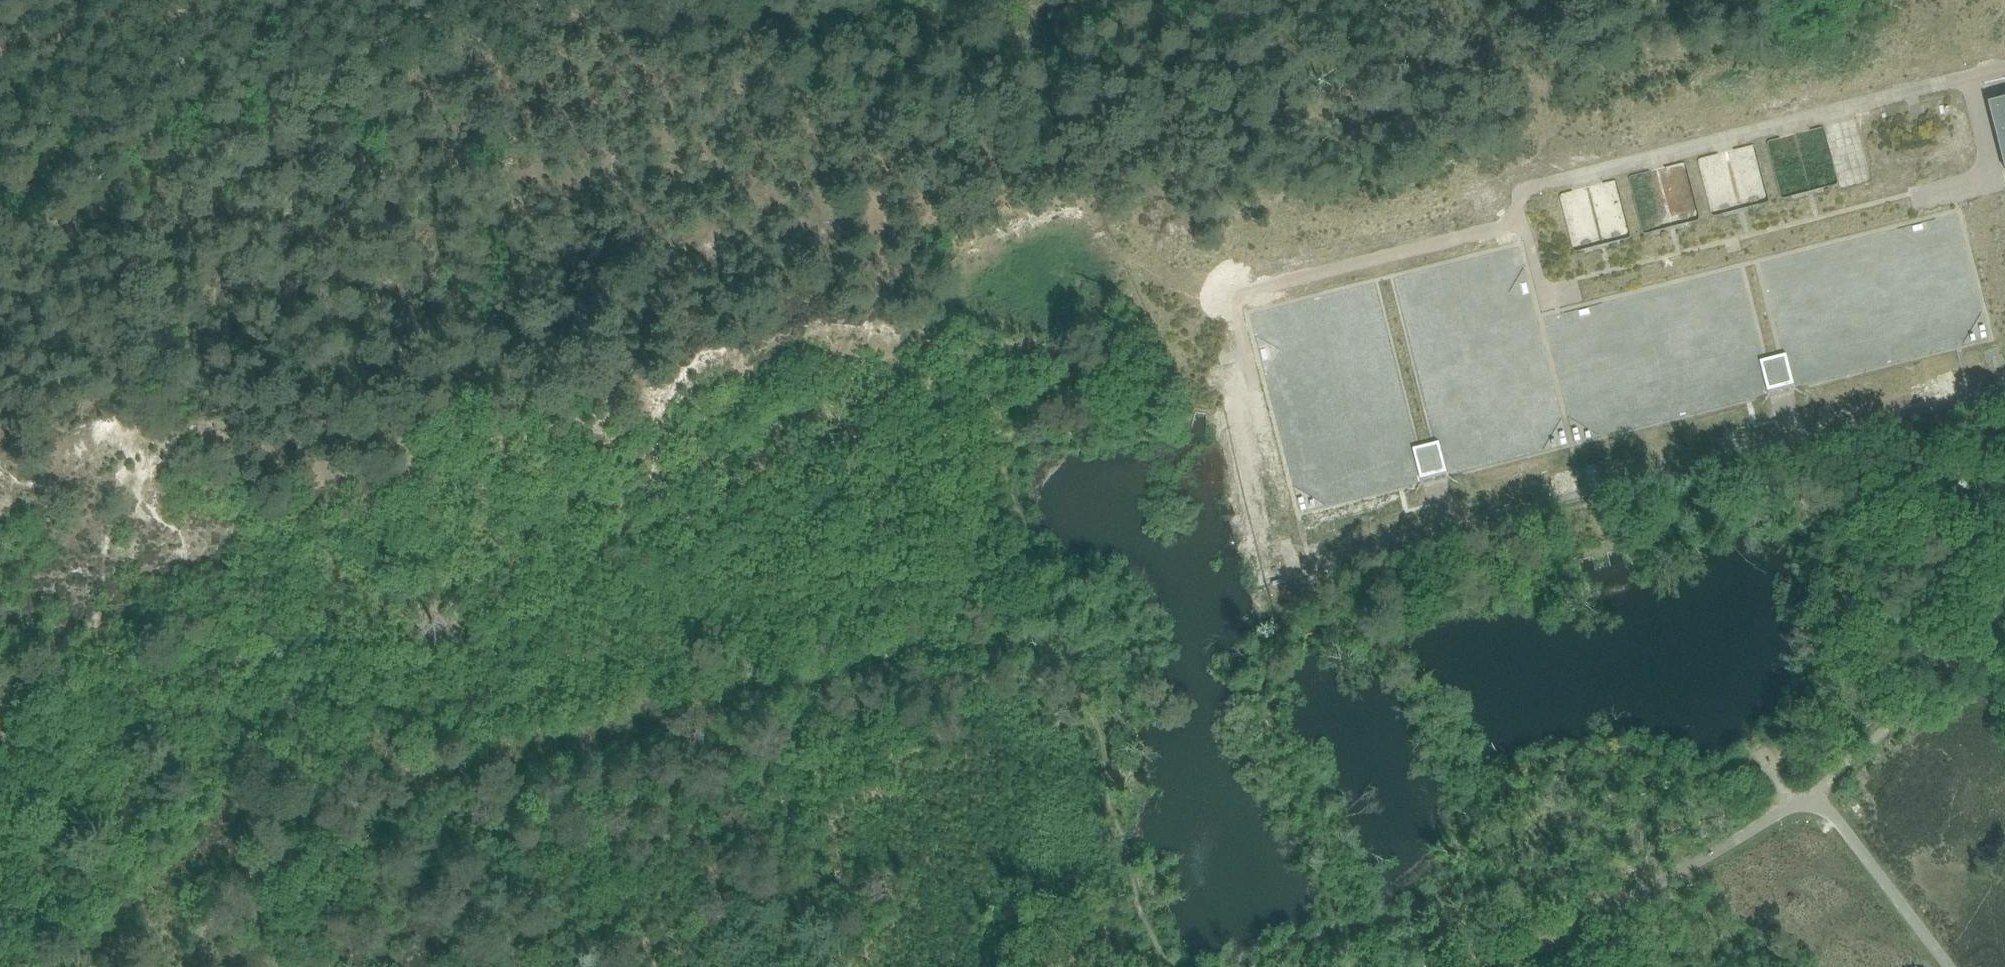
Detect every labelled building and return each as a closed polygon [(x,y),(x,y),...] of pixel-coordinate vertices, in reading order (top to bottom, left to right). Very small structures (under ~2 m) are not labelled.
[(2002,150),(2001,150),(2004,166),(2004,97),(1989,101),(1994,123),(1998,122),(2004,149),(2002,150)] [(1793,381),(1786,354),(1760,360),(1767,387),(1793,381)] [(1445,470),(1439,441),(1413,446),(1420,476),(1445,470)]
